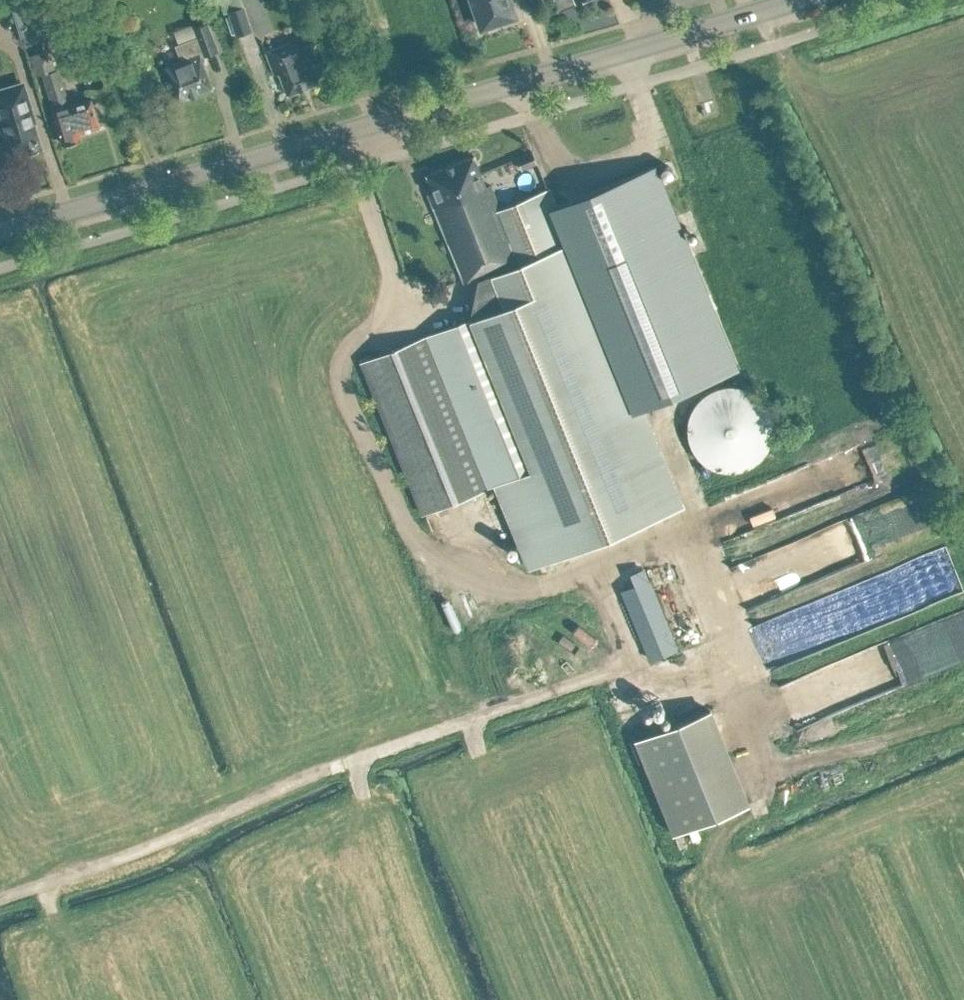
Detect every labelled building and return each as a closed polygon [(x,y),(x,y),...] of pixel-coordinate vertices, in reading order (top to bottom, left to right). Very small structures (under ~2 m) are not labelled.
[(22,33),(23,33),(26,42),(49,36),(42,11),(37,12),(33,0),(12,0),(22,33)] [(511,0),(472,0),(481,25),(485,23),(486,26),(497,22),(496,20),(515,13),(511,0)] [(229,14),(226,15),(233,34),(235,33),(236,35),(252,29),(243,5),(228,10),(229,14)] [(204,53),(218,48),(208,21),(194,26),(198,35),(176,43),(182,59),(166,65),(178,100),(212,87),(200,54),(204,52),(204,53)] [(289,41),(275,47),(265,51),(274,74),(278,72),(287,94),(319,81),(311,60),(316,58),(306,31),(288,38),(289,41)] [(0,88),(0,121),(9,152),(22,148),(23,150),(28,153),(37,150),(40,145),(21,82),(0,88)] [(69,104),(63,83),(47,87),(53,109),(62,142),(80,137),(79,130),(98,125),(91,98),(69,104)] [(472,316),(361,361),(422,512),(494,483),(527,565),(683,502),(644,405),(672,393),(735,368),(679,229),(671,210),(670,211),(662,191),(665,190),(655,165),(647,168),(648,171),(609,187),(608,184),(590,191),(555,205),(548,187),(499,207),(490,184),(485,185),(473,155),(426,173),(435,196),(430,198),(464,281),(479,274),(480,278),(472,316)] [(730,472),(740,470),(750,465),(759,458),(766,449),(771,439),(773,428),(771,417),(767,406),(760,397),(752,390),(741,386),(730,384),(719,386),(709,390),(700,397),(692,405),(687,414),(684,424),(684,435),(687,446),(692,455),(700,463),(709,468),(719,472),(730,472)] [(754,494),(762,513),(785,504),(777,484),(754,494)] [(813,577),(826,572),(816,550),(803,555),(813,577)] [(649,659),(677,648),(644,566),(630,572),(634,583),(620,589),(649,659)] [(799,679),(812,714),(840,703),(835,689),(828,691),(820,671),(799,679)] [(711,706),(636,735),(674,830),(748,800),(711,706)]
